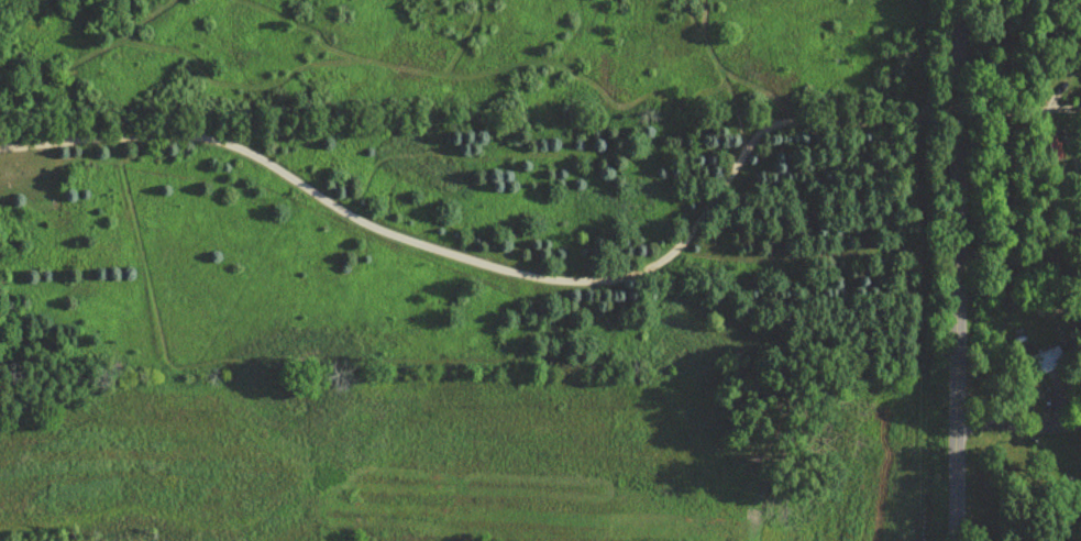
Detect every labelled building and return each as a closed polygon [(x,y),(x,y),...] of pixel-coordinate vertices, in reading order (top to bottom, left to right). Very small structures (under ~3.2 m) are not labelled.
[(1029,357),(1036,377),(1065,366),(1057,346),(1029,357)]
